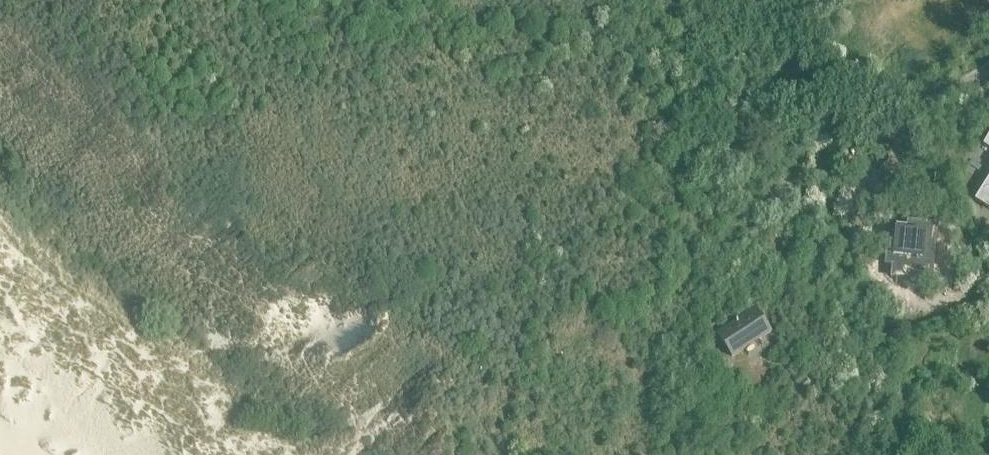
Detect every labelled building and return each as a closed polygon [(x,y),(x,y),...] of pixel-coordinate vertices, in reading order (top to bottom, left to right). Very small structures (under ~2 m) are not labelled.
[(988,208),(988,177),(975,199),(988,208)] [(916,257),(933,258),(936,226),(891,222),(885,282),(913,285),(916,257)] [(717,335),(733,358),(772,332),(756,309),(717,335)]
